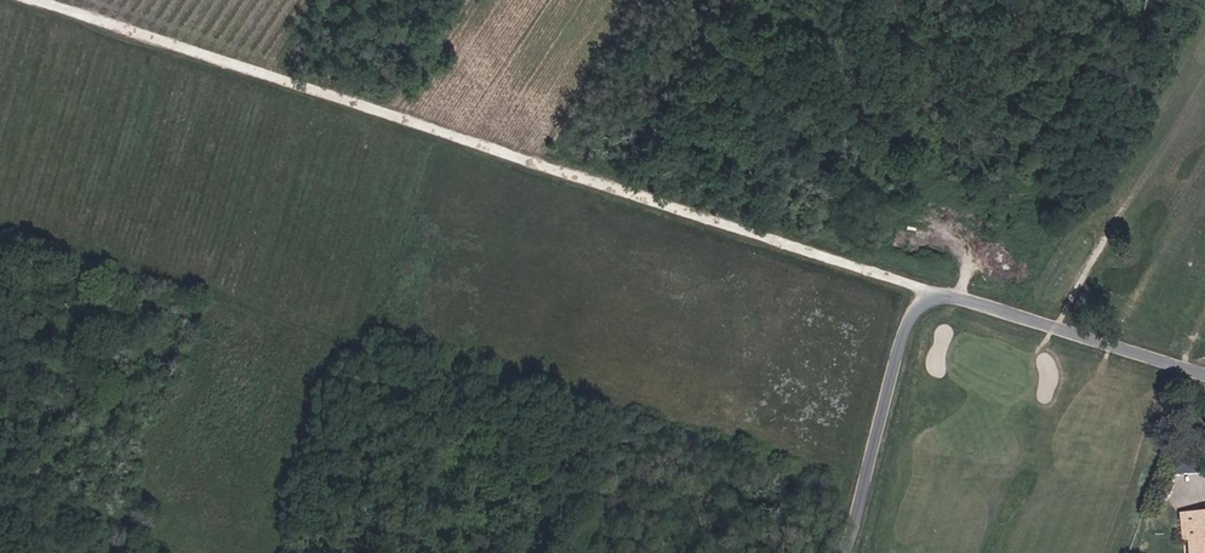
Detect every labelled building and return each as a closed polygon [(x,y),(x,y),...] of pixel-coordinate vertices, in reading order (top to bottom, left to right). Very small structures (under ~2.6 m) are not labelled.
[(1063,172),(1071,174),(1073,164),(1066,162),(1063,172)] [(1182,512),(1184,539),(1189,539),(1202,538),(1204,552),(1204,511),(1182,512)] [(1202,538),(1189,539),(1190,552),(1204,552),(1202,538)]
